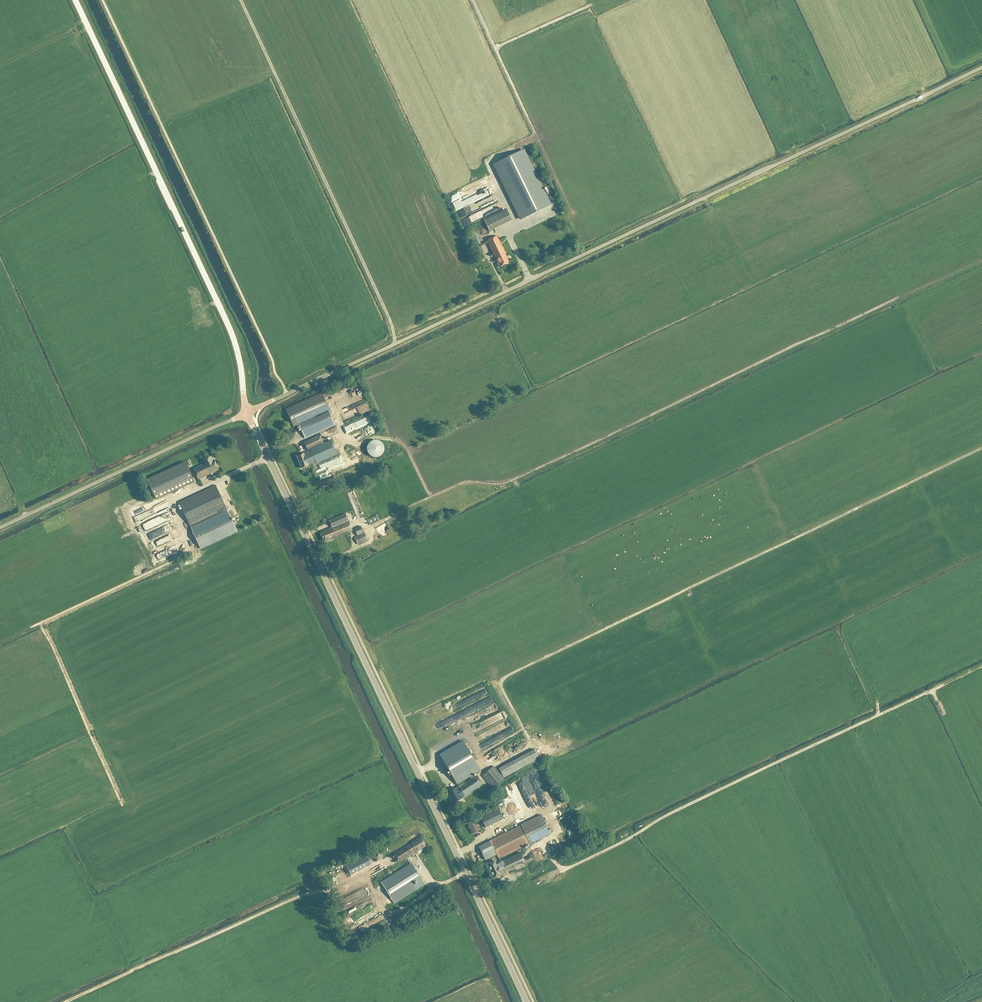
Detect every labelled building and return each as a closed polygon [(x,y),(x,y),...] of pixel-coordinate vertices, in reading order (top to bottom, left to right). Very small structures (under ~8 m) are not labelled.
[(524,150),(494,165),(520,219),(550,205),(524,150)] [(476,219),(493,214),(491,209),(474,214),(476,219)] [(512,220),(509,214),(506,209),(484,220),(489,231),(512,220)] [(465,228),(477,222),(474,215),(461,221),(465,228)] [(468,237),(473,247),(481,244),(475,233),(468,237)] [(496,260),(498,263),(497,263),(497,264),(498,267),(499,267),(500,267),(509,262),(505,255),(506,255),(497,236),(487,241),(496,260)] [(322,393),(285,409),(294,428),(299,425),(298,423),(328,409),(329,409),(322,393)] [(350,407),(363,401),(360,394),(347,400),(350,407)] [(328,409),(298,423),(299,425),(305,439),(335,425),(328,409)] [(358,425),(360,424),(361,428),(371,424),(368,416),(356,420),(358,425)] [(316,462),(316,464),(337,454),(331,440),(323,444),(320,435),(304,442),(308,451),(296,456),(301,469),(316,462)] [(372,456),(375,457),(377,457),(380,456),(382,454),(383,452),(384,449),(384,446),(382,444),(380,442),(377,440),(374,440),(371,441),(369,443),(368,446),(367,449),(368,452),(369,454),(372,456)] [(348,452),(338,453),(339,463),(349,461),(348,452)] [(210,474),(218,470),(213,460),(212,460),(211,457),(202,461),(204,464),(193,469),(198,480),(210,474)] [(156,500),(194,482),(185,462),(147,480),(156,500)] [(235,520),(238,519),(225,487),(229,485),(227,480),(220,483),(217,484),(227,508),(229,507),(235,520)] [(200,549),(237,532),(215,486),(179,502),(190,526),(220,512),(221,514),(191,528),(200,549)] [(161,506),(155,509),(159,515),(164,511),(161,506)] [(336,538),(352,531),(345,514),(328,521),(331,528),(321,532),(325,542),(336,538)] [(377,515),(367,520),(370,525),(379,521),(377,515)] [(354,529),(357,536),(363,533),(360,527),(354,529)] [(368,540),(364,533),(354,537),(358,545),(368,540)] [(486,689),(475,692),(477,698),(488,696),(486,689)] [(486,706),(493,702),(490,695),(483,699),(486,706)] [(477,718),(478,720),(497,710),(494,705),(474,715),(473,714),(469,717),(471,721),(477,718)] [(463,741),(440,755),(457,784),(469,776),(470,779),(447,793),(452,804),(454,803),(462,798),(482,784),(476,775),(475,776),(473,774),(480,770),(472,756),(463,741)] [(535,752),(499,768),(503,778),(540,762),(535,752)] [(482,776),(493,789),(504,779),(493,766),(482,776)] [(537,797),(531,781),(527,782),(525,777),(521,779),(526,791),(531,788),(535,798),(537,797)] [(511,786),(514,794),(517,793),(517,790),(522,789),(520,783),(511,786)] [(506,798),(511,806),(516,804),(510,796),(506,798)] [(485,829),(505,820),(499,808),(480,817),(485,829)] [(499,858),(530,843),(530,844),(550,834),(541,815),(521,825),(478,846),(485,860),(496,855),(500,862),(498,863),(499,863),(496,865),(494,861),(487,864),(494,879),(501,875),(508,871),(508,872),(532,860),(530,856),(523,859),(520,852),(504,861),(501,861),(499,858)] [(472,834),(479,830),(475,821),(467,824),(472,834)] [(408,858),(426,846),(420,837),(393,854),(398,863),(406,858),(410,864),(381,882),(394,903),(425,884),(411,863),(408,858)] [(536,861),(543,858),(538,847),(530,851),(533,858),(535,857),(536,861)] [(380,852),(373,856),(376,862),(384,859),(380,852)] [(345,865),(350,876),(372,866),(367,855),(345,865)] [(525,875),(534,872),(531,865),(529,866),(529,868),(523,871),(525,875)]
